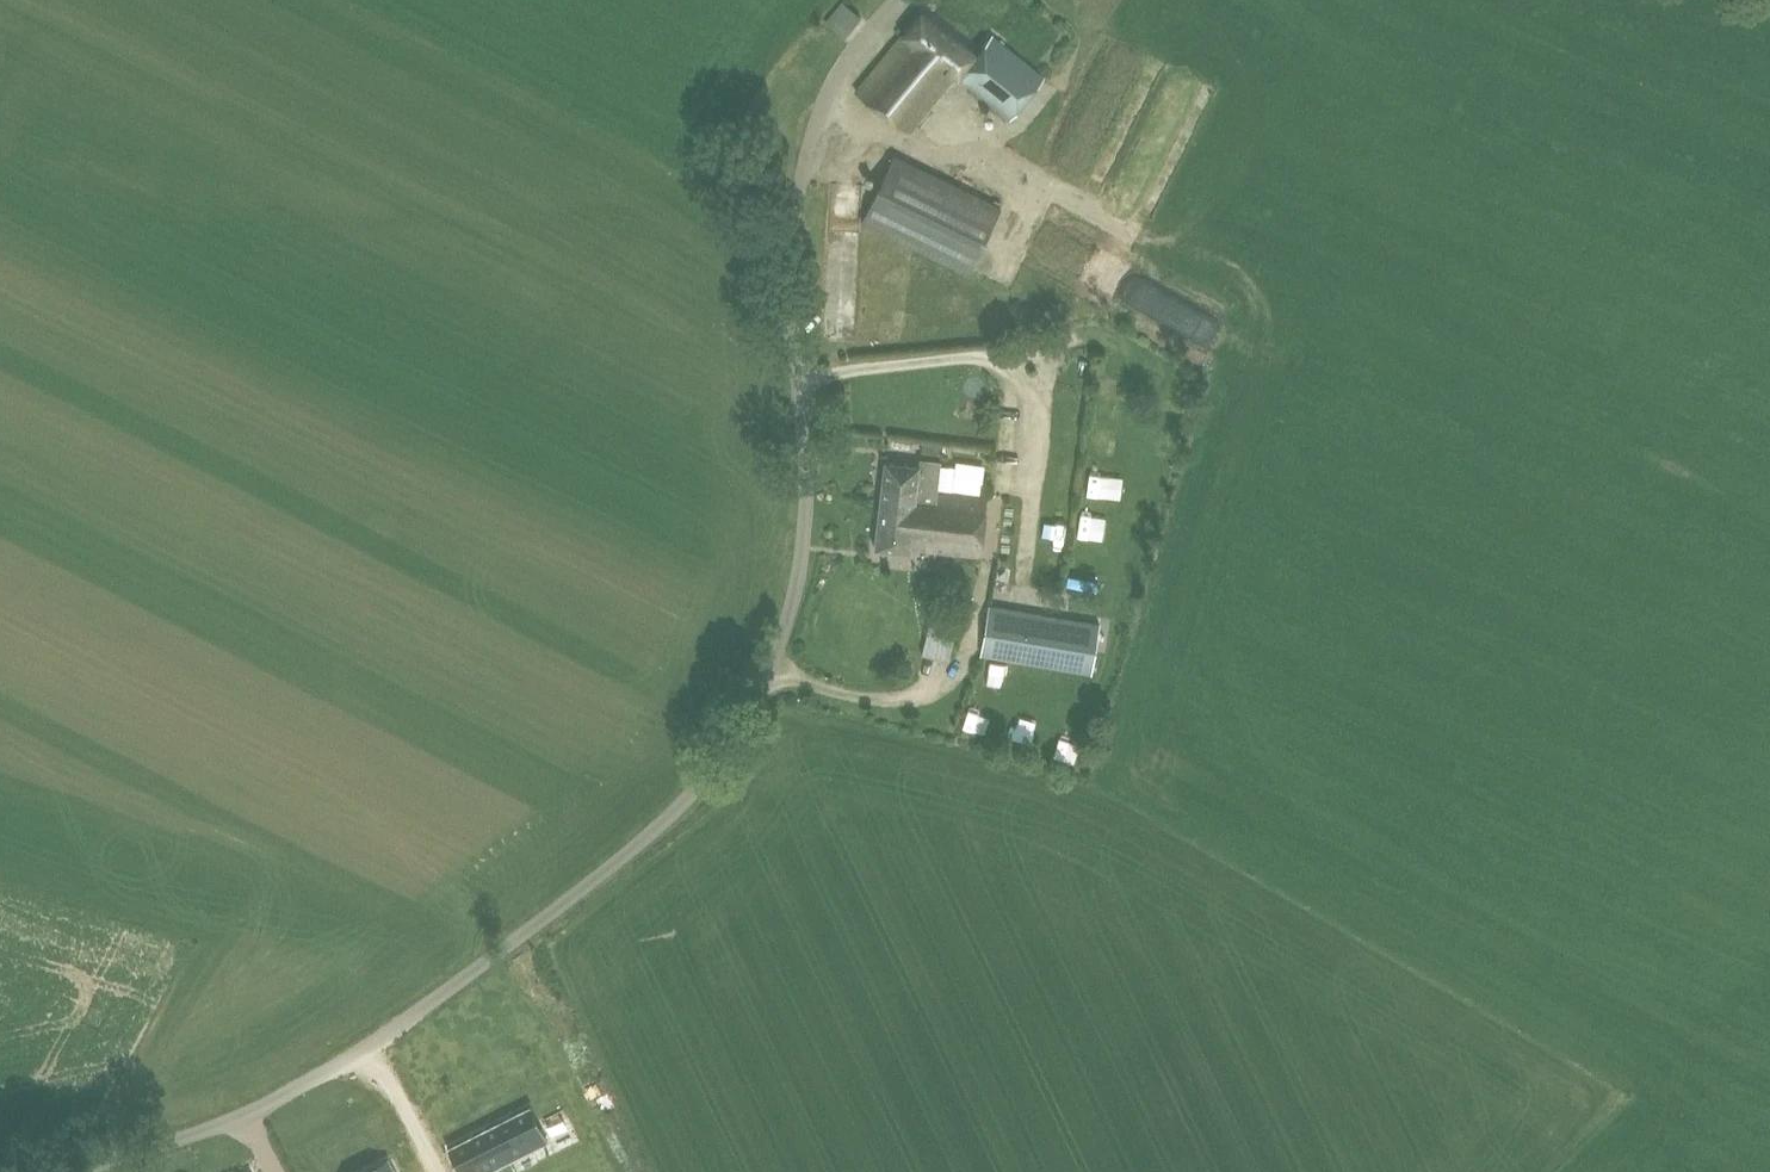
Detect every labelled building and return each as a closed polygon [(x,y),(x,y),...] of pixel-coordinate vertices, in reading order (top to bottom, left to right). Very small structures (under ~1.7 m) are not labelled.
[(841,1),(825,21),(844,37),(860,17),(841,1)] [(951,73),(1010,118),(1043,78),(991,35),(976,54),(922,10),(856,90),(907,131),(951,73)] [(1000,208),(959,188),(895,156),(862,222),(967,273),(1000,208)] [(1112,434),(1112,413),(1100,413),(1100,434),(1112,434)] [(1094,457),(1089,489),(1103,490),(1107,459),(1094,457)] [(884,461),(879,504),(874,547),(909,551),(909,547),(978,555),(985,499),(935,493),(939,460),(924,459),(923,465),(884,461)] [(1110,537),(1110,511),(1084,511),(1084,537),(1110,537)] [(1066,584),(1095,590),(1097,580),(1068,574),(1066,584)] [(1092,674),(1100,621),(990,603),(981,656),(1092,674)] [(931,649),(953,657),(967,618),(944,611),(931,649)] [(448,1148),(460,1171),(488,1171),(532,1150),(524,1135),(540,1126),(530,1106),(448,1148)] [(360,1171),(395,1171),(388,1158),(360,1171)]
